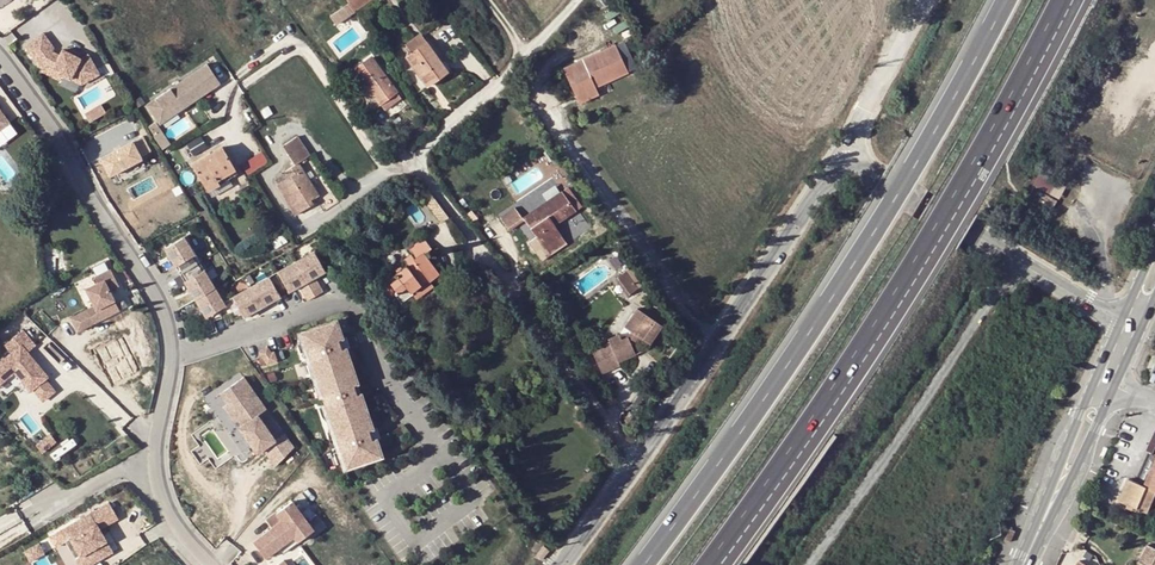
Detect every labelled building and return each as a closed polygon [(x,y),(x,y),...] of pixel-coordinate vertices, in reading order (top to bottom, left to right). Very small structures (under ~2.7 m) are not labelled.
[(355,11),(370,0),(347,0),(355,11)] [(351,14),(346,6),(326,19),(332,28),(351,14)] [(41,33),(22,46),(36,65),(42,68),(43,65),(61,74),(80,84),(89,79),(87,74),(96,69),(86,53),(79,58),(76,56),(63,50),(60,49),(57,55),(49,51),(51,47),(41,33)] [(410,53),(426,42),(420,34),(404,45),(410,53)] [(437,65),(441,63),(426,42),(410,53),(404,58),(426,88),(445,75),(437,65)] [(65,46),(63,50),(76,56),(78,52),(65,46)] [(574,99),(596,90),(628,78),(618,50),(564,70),(574,99)] [(363,101),(372,95),(389,83),(371,58),(354,70),(360,79),(364,85),(356,91),(363,101)] [(448,72),(441,63),(437,65),(445,75),(448,72)] [(61,74),(43,65),(42,68),(40,71),(59,79),(61,74)] [(216,81),(205,66),(147,105),(154,117),(157,121),(216,81)] [(96,69),(87,74),(89,79),(98,73),(96,69)] [(364,85),(360,79),(351,84),(356,91),(364,85)] [(389,83),(372,95),(377,103),(395,91),(389,83)] [(599,99),(596,90),(574,99),(577,106),(599,99)] [(100,104),(89,110),(94,119),(105,112),(100,104)] [(9,123),(0,110),(0,130),(9,123)] [(94,119),(89,110),(84,113),(89,121),(94,119)] [(157,121),(154,117),(142,123),(156,148),(168,141),(157,121)] [(9,123),(0,130),(0,146),(17,133),(9,123)] [(282,145),(295,165),(297,163),(310,155),(298,135),(282,145)] [(101,158),(110,176),(142,159),(141,157),(151,151),(143,136),(101,158)] [(234,169),(221,147),(192,164),(207,191),(218,184),(216,180),(226,174),(234,169)] [(242,163),(249,175),(272,164),(266,151),(242,163)] [(318,195),(297,163),(295,165),(284,171),(288,177),(277,185),(295,215),(312,205),(309,200),(318,195)] [(226,174),(216,180),(218,184),(237,174),(234,169),(226,174)] [(288,177),(284,171),(272,178),(277,185),(288,177)] [(1042,172),(1036,186),(1064,196),(1069,183),(1042,172)] [(560,182),(547,190),(552,198),(562,191),(565,189),(560,182)] [(567,199),(572,195),(567,188),(565,189),(562,191),(567,199)] [(509,230),(524,220),(536,237),(528,243),(536,253),(541,249),(547,257),(566,243),(554,226),(575,211),(572,206),(577,203),(572,195),(567,199),(562,191),(552,198),(522,217),(515,207),(500,218),(509,230)] [(448,219),(431,194),(423,199),(441,223),(448,219)] [(580,208),(577,203),(572,206),(575,211),(580,208)] [(198,262),(184,239),(164,250),(179,274),(198,262)] [(428,281),(429,282),(439,276),(423,254),(430,249),(423,239),(406,251),(409,255),(401,261),(405,267),(388,280),(388,281),(397,293),(395,295),(402,303),(413,295),(411,293),(428,281)] [(541,249),(536,253),(541,261),(547,257),(541,249)] [(313,251),(296,261),(315,295),(323,291),(314,277),(325,271),(313,251)] [(296,261),(277,271),(286,287),(288,292),(299,286),(307,300),(315,295),(296,261)] [(214,287),(198,262),(179,274),(194,300),(214,287)] [(117,287),(108,270),(93,279),(95,284),(84,290),(92,307),(99,320),(117,311),(107,291),(117,287)] [(625,270),(615,278),(628,296),(639,288),(625,270)] [(277,271),(251,287),(262,307),(280,296),(278,292),(286,287),(277,271)] [(997,277),(990,272),(982,284),(989,288),(997,277)] [(397,293),(388,281),(381,287),(389,299),(390,298),(395,295),(397,293)] [(433,287),(429,282),(428,281),(411,293),(413,295),(416,300),(433,287)] [(223,302),(214,287),(194,300),(205,318),(201,320),(206,335),(217,332),(213,321),(211,314),(218,310),(225,306),(223,302)] [(251,287),(223,302),(225,306),(229,315),(231,321),(244,317),(262,307),(251,287)] [(402,303),(395,295),(390,298),(402,314),(417,302),(416,300),(413,295),(402,303)] [(225,306),(218,310),(221,318),(229,315),(225,306)] [(99,320),(92,307),(86,310),(93,324),(99,320)] [(607,339),(609,342),(619,362),(636,354),(632,346),(638,336),(650,344),(663,325),(637,308),(624,327),(631,331),(627,336),(621,339),(619,334),(607,339)] [(93,324),(86,310),(69,319),(76,333),(93,324)] [(221,318),(218,310),(211,314),(213,321),(221,318)] [(336,320),(300,332),(322,396),(353,386),(347,367),(352,366),(345,348),(341,349),(338,340),(342,338),(336,320)] [(21,332),(3,347),(10,355),(0,364),(0,385),(13,374),(29,393),(32,391),(43,381),(47,379),(27,356),(35,349),(21,332)] [(619,362),(609,342),(591,350),(602,374),(620,365),(619,362)] [(271,352),(267,346),(259,352),(267,364),(283,359),(274,351),(271,352)] [(276,465),(293,447),(284,434),(275,440),(257,415),(265,409),(243,377),(224,391),(231,401),(228,404),(224,406),(234,420),(237,417),(243,425),(239,427),(257,453),(264,448),(276,465)] [(53,393),(43,381),(32,391),(42,403),(53,393)] [(353,386),(322,396),(324,404),(356,394),(353,386)] [(220,393),(228,404),(231,401),(224,391),(220,393)] [(362,411),(356,394),(324,404),(345,468),(381,456),(375,438),(360,443),(357,434),(372,428),(366,410),(362,411)] [(372,428),(357,434),(360,443),(375,438),(372,428)] [(51,433),(37,444),(43,452),(58,441),(51,433)] [(1151,453),(1138,482),(1143,485),(1154,490),(1154,445),(1151,453)] [(1143,485),(1138,482),(1129,479),(1120,499),(1136,507),(1145,512),(1154,494),(1154,490),(1143,485)] [(1136,507),(1120,499),(1118,502),(1135,510),(1136,507)] [(272,528),(253,542),(265,558),(294,536),(298,541),(313,529),(291,501),(276,512),(282,520),(272,528)] [(60,530),(66,541),(71,538),(86,564),(90,564),(113,552),(100,529),(119,519),(110,503),(60,530)] [(266,520),(272,528),(282,520),(276,512),(266,520)] [(60,530),(50,536),(56,546),(66,541),(60,530)] [(66,541),(79,564),(86,564),(71,538),(66,541)] [(36,540),(21,550),(27,560),(43,551),(36,540)] [(549,551),(543,545),(536,555),(542,560),(549,551)] [(1148,545),(1139,562),(1145,564),(1154,564),(1154,549),(1148,545)]
